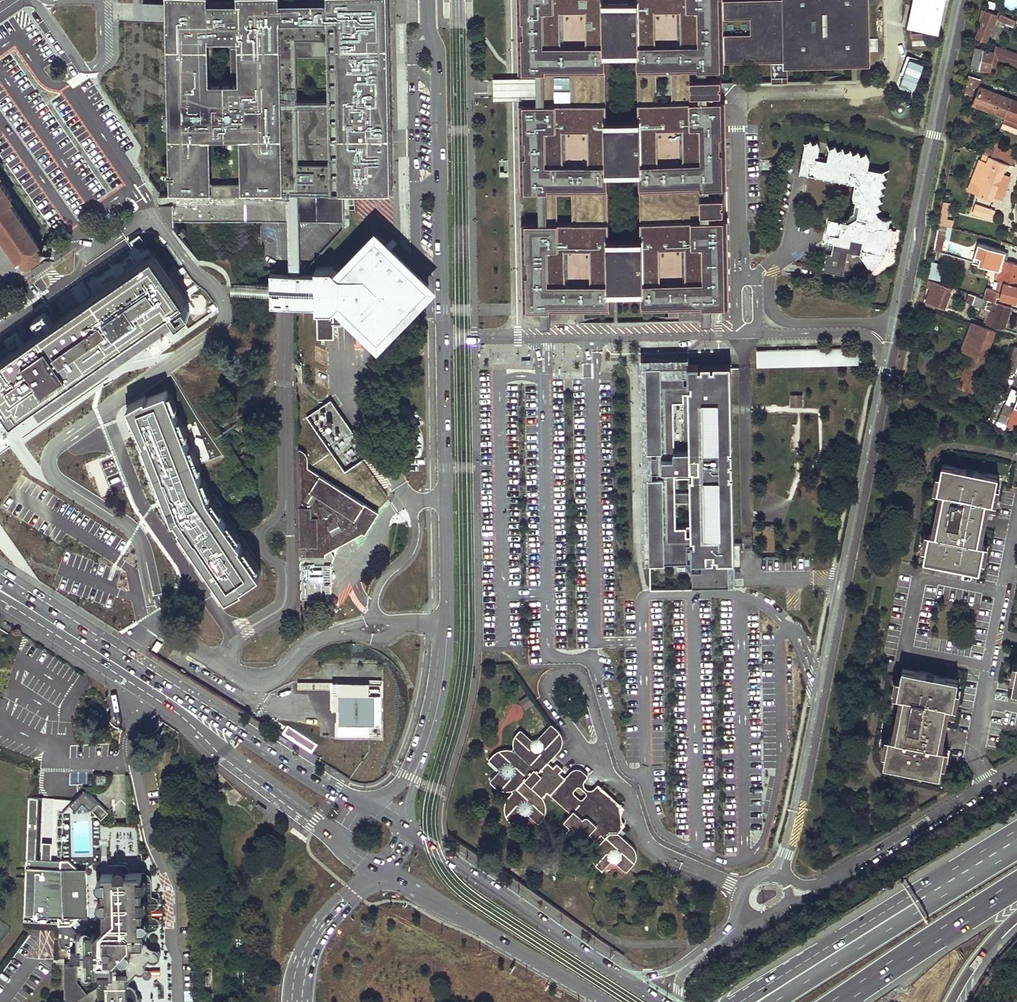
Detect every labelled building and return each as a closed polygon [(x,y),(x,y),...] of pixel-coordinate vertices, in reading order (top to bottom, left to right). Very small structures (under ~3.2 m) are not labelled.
[(393,171),(393,142),(390,23),(370,23),(370,0),(168,0),(169,9),(173,225),(261,221),(262,272),(284,272),(304,272),(345,227),(344,211),(337,211),(336,189),(393,188),(393,187),(384,187),(384,172),(393,171)] [(390,23),(390,0),(370,0),(370,23),(390,23)] [(611,307),(610,292),(610,285),(642,285),(642,291),(643,306),(669,306),(669,317),(679,316),(679,305),(712,305),(710,219),(710,211),(724,211),(724,195),(710,195),(710,188),(709,144),(708,100),(708,92),(722,92),(722,76),(712,76),(711,62),(771,61),(772,76),(777,76),(782,76),(782,81),(788,81),(788,67),(870,66),(869,0),(630,0),(610,0),(605,0),(518,0),(519,72),(537,72),(537,79),(529,79),(529,89),(529,97),(538,97),(538,104),(520,104),(521,192),(539,191),(540,223),(522,223),(524,310),(551,309),(551,308),(611,307)] [(944,0),(911,0),(905,30),(937,36),(944,0)] [(981,9),(976,36),(987,41),(996,19),(998,14),(988,9),(987,11),(981,9)] [(1012,25),(1015,18),(1001,13),(998,20),(1012,25)] [(910,47),(925,46),(924,34),(909,35),(910,47)] [(973,65),(980,66),(980,68),(990,70),(991,64),(996,65),(998,58),(1016,65),(1016,52),(995,44),(994,51),(976,48),(973,65)] [(898,85),(913,90),(924,60),(908,55),(898,85)] [(975,77),(968,75),(964,93),(971,93),(975,77)] [(512,80),(497,80),(498,89),(498,98),(512,97),(529,97),(529,89),(529,79),(512,80)] [(1011,99),(978,86),(971,104),(1004,117),(1011,99)] [(1011,99),(1004,117),(1000,129),(1004,130),(1004,128),(1016,133),(1016,101),(1011,99)] [(709,144),(710,188),(727,187),(725,100),(708,100),(709,144)] [(800,171),(855,183),(852,198),(857,198),(861,199),(857,216),(849,222),(843,221),(830,218),(827,233),(831,234),(829,241),(834,242),(832,253),(827,252),(823,270),(844,273),(849,251),(862,254),(870,266),(878,261),(879,262),(884,258),(885,253),(884,253),(886,245),(889,245),(893,228),(889,227),(890,218),(880,216),(878,209),(881,208),(879,202),(882,200),(881,194),(884,192),(882,186),(886,184),(884,178),(888,177),(884,170),(882,171),(869,168),(870,160),(868,153),(861,154),(860,151),(853,153),(852,149),(845,151),(844,148),(838,149),(836,146),(830,148),(827,160),(815,158),(816,155),(818,156),(820,146),(819,141),(813,143),(812,139),(805,141),(806,143),(800,171)] [(1013,153),(993,146),(989,156),(1008,163),(1015,166),(1013,153)] [(1008,163),(989,156),(983,154),(982,160),(980,159),(968,189),(992,198),(993,194),(1001,197),(1008,179),(1001,176),(1001,175),(1002,172),(1004,169),(1008,163)] [(337,211),(344,211),(344,192),(394,191),(393,171),(384,172),(384,187),(393,187),(393,188),(336,189),(337,211)] [(18,256),(19,255),(22,262),(27,262),(38,255),(39,249),(35,244),(36,244),(7,201),(10,199),(0,184),(0,230),(18,256)] [(844,216),(843,221),(849,222),(857,216),(861,199),(857,198),(853,213),(848,217),(844,216)] [(949,199),(943,198),(940,215),(946,215),(949,199)] [(980,205),(976,213),(993,222),(996,216),(994,215),(995,213),(980,205)] [(710,219),(712,305),(712,306),(729,306),(728,219),(710,219)] [(954,223),(939,219),(938,224),(952,228),(953,229),(954,223)] [(952,228),(938,224),(933,250),(947,254),(952,228)] [(974,234),(962,231),(960,238),(972,241),(974,234)] [(12,416),(169,306),(171,304),(184,296),(177,286),(168,272),(143,236),(68,288),(78,303),(63,313),(37,330),(0,357),(0,398),(12,416)] [(332,267),(316,267),(316,272),(317,304),(317,339),(334,339),(334,325),(365,325),(379,338),(429,286),(391,250),(389,248),(387,246),(377,236),(340,274),(337,271),(332,267)] [(389,248),(391,250),(399,243),(394,238),(387,246),(389,248)] [(973,262),(1000,270),(1016,275),(1016,264),(1007,261),(1002,259),(1005,252),(978,245),(973,262)] [(943,265),(930,263),(927,276),(940,278),(943,265)] [(1016,289),(1016,275),(1000,270),(997,281),(1003,282),(1000,297),(1014,301),(1016,289)] [(293,305),(292,273),(284,272),(273,273),(273,283),(273,295),(273,305),(285,305),(293,305)] [(317,304),(316,272),(292,273),(293,305),(317,304)] [(934,282),(927,279),(925,287),(931,288),(934,282)] [(952,288),(934,282),(931,288),(926,301),(944,307),(952,288)] [(273,295),(273,283),(235,284),(235,296),(273,295)] [(998,290),(987,287),(984,298),(995,302),(998,290)] [(975,295),(969,293),(965,302),(972,304),(975,295)] [(984,298),(975,295),(972,304),(991,310),(987,323),(1003,329),(1010,307),(995,302),(984,298)] [(171,304),(169,306),(177,319),(189,310),(184,301),(174,308),(171,304)] [(846,303),(845,310),(860,312),(860,305),(846,303)] [(972,323),(961,348),(973,353),(971,359),(981,363),(993,331),(972,323)] [(1015,346),(1007,369),(1014,372),(1016,364),(1016,346),(1015,346)] [(860,347),(756,347),(756,365),(861,364),(860,347)] [(981,363),(971,359),(969,365),(979,368),(981,363)] [(969,365),(965,363),(960,378),(974,383),(979,368),(969,365)] [(735,561),(731,368),(699,368),(699,364),(688,365),(689,376),(681,376),(673,376),(673,365),(642,365),(644,450),(657,450),(657,455),(644,455),(644,472),(658,472),(658,477),(645,476),(646,562),(688,562),(688,544),(692,544),(693,561),(702,561),(703,573),(693,573),(693,589),(730,588),(730,560),(735,561)] [(1014,372),(1007,369),(1004,376),(1012,379),(1014,372)] [(177,519),(226,590),(243,581),(241,579),(260,566),(206,491),(163,383),(143,392),(142,389),(124,399),(142,434),(140,435),(151,462),(164,495),(177,519)] [(790,405),(803,405),(803,392),(790,392),(790,405)] [(1016,400),(1013,408),(1007,424),(1016,428),(1016,397),(1016,400)] [(307,416),(343,473),(367,458),(331,401),(307,416)] [(1013,408),(1004,405),(999,421),(1007,424),(1013,408)] [(301,453),(296,451),(299,557),(299,600),(303,600),(303,596),(308,596),(308,600),(326,600),(326,593),(325,557),(324,554),(324,545),(353,528),(360,533),(362,534),(375,513),(359,503),(366,491),(327,467),(330,463),(323,460),(320,465),(313,474),(305,469),(305,460),(304,456),(301,453)] [(309,455),(304,456),(305,460),(313,462),(320,465),(323,460),(309,455)] [(966,469),(943,464),(937,491),(943,492),(935,534),(928,532),(923,560),(946,565),(947,561),(954,563),(953,567),(977,572),(983,544),(977,542),(985,501),(991,502),(992,500),(996,501),(999,486),(995,486),(997,476),(973,471),(972,475),(966,474),(966,469)] [(353,528),(324,545),(324,554),(360,533),(353,528)] [(335,558),(331,551),(324,554),(325,557),(326,593),(332,592),(331,566),(335,558)] [(931,679),(907,674),(902,701),(908,702),(899,744),(893,743),(888,770),(912,775),(912,771),(920,772),(919,776),(943,781),(949,754),(942,753),(951,711),(957,712),(962,686),(938,681),(938,685),(930,684),(931,679)] [(298,682),(298,691),(330,691),(330,711),(336,711),(336,738),(385,738),(385,680),(370,680),(370,682),(298,682)] [(287,736),(311,751),(316,743),(288,725),(282,733),(287,736)] [(617,862),(626,870),(631,865),(634,861),(635,857),(635,853),(634,849),(631,846),(617,833),(622,828),(607,815),(608,813),(587,794),(580,802),(570,792),(577,785),(586,775),(583,772),(580,770),(578,770),(574,770),(571,771),(568,773),(563,777),(557,772),(561,768),(556,763),(552,767),(546,762),(557,751),(559,748),(560,744),(561,741),(561,736),(559,733),(557,730),(554,728),(551,725),(540,738),(543,741),(544,748),(540,752),(533,753),(529,748),(529,740),(518,730),(516,732),(514,735),(512,739),(512,744),(513,748),(515,751),(514,752),(511,751),(510,750),(506,750),(503,750),(499,750),(495,753),(492,755),(488,758),(498,768),(503,762),(510,763),(514,766),(515,772),(510,777),(503,777),(499,773),(490,782),(492,785),(496,788),(501,790),(507,791),(511,791),(512,792),(509,795),(507,797),(505,802),(503,805),(503,810),(505,815),(508,820),(511,823),(520,814),(517,811),(516,804),(520,800),(526,799),(530,803),(531,810),(528,813),(538,823),(540,820),(542,816),(543,813),(544,808),(544,803),(543,800),(541,797),(546,792),(570,813),(563,820),(569,826),(566,829),(574,836),(575,835),(581,840),(589,833),(595,840),(601,834),(604,837),(594,849),(592,852),(592,855),(592,858),(594,862),(596,865),(600,869),(608,860),(606,858),(606,852),(611,847),(616,847),(620,850),(621,857),(617,862)] [(96,773),(95,783),(106,784),(108,774),(96,773)] [(586,775),(577,785),(587,794),(608,813),(607,815),(622,828),(624,825),(622,821),(621,818),(620,814),(622,811),(623,809),(597,785),(595,786),(592,789),(590,789),(587,789),(585,787),(583,785),(583,782),(584,779),(587,776),(586,775)] [(84,790),(70,804),(79,812),(89,811),(90,809),(101,819),(108,812),(85,790),(84,790)] [(98,879),(97,883),(98,886),(102,888),(103,898),(99,899),(97,903),(99,907),(103,909),(103,925),(95,933),(92,934),(90,929),(86,928),(82,930),(81,934),(77,934),(69,927),(77,918),(86,918),(85,869),(76,869),(69,861),(51,860),(52,851),(42,850),(42,860),(37,860),(39,798),(28,797),(24,920),(59,922),(58,925),(59,925),(58,947),(77,947),(77,948),(73,951),(71,954),(73,958),(77,960),(77,963),(64,964),(65,1001),(72,1001),(141,1001),(136,989),(132,985),(127,984),(127,982),(137,972),(141,973),(144,971),(146,968),(144,964),(148,960),(151,961),(154,961),(158,960),(160,957),(161,954),(160,950),(156,947),(151,946),(148,944),(146,938),(149,932),(156,929),(159,924),(160,921),(159,919),(156,916),(153,915),(153,909),(157,906),(159,901),(156,897),(152,895),(151,878),(149,874),(144,871),(129,871),(127,867),(125,865),(122,864),(119,865),(118,865),(117,866),(116,867),(115,868),(115,869),(115,871),(115,872),(102,872),(102,877),(98,879)] [(53,958),(55,930),(41,929),(39,957),(53,958)]
